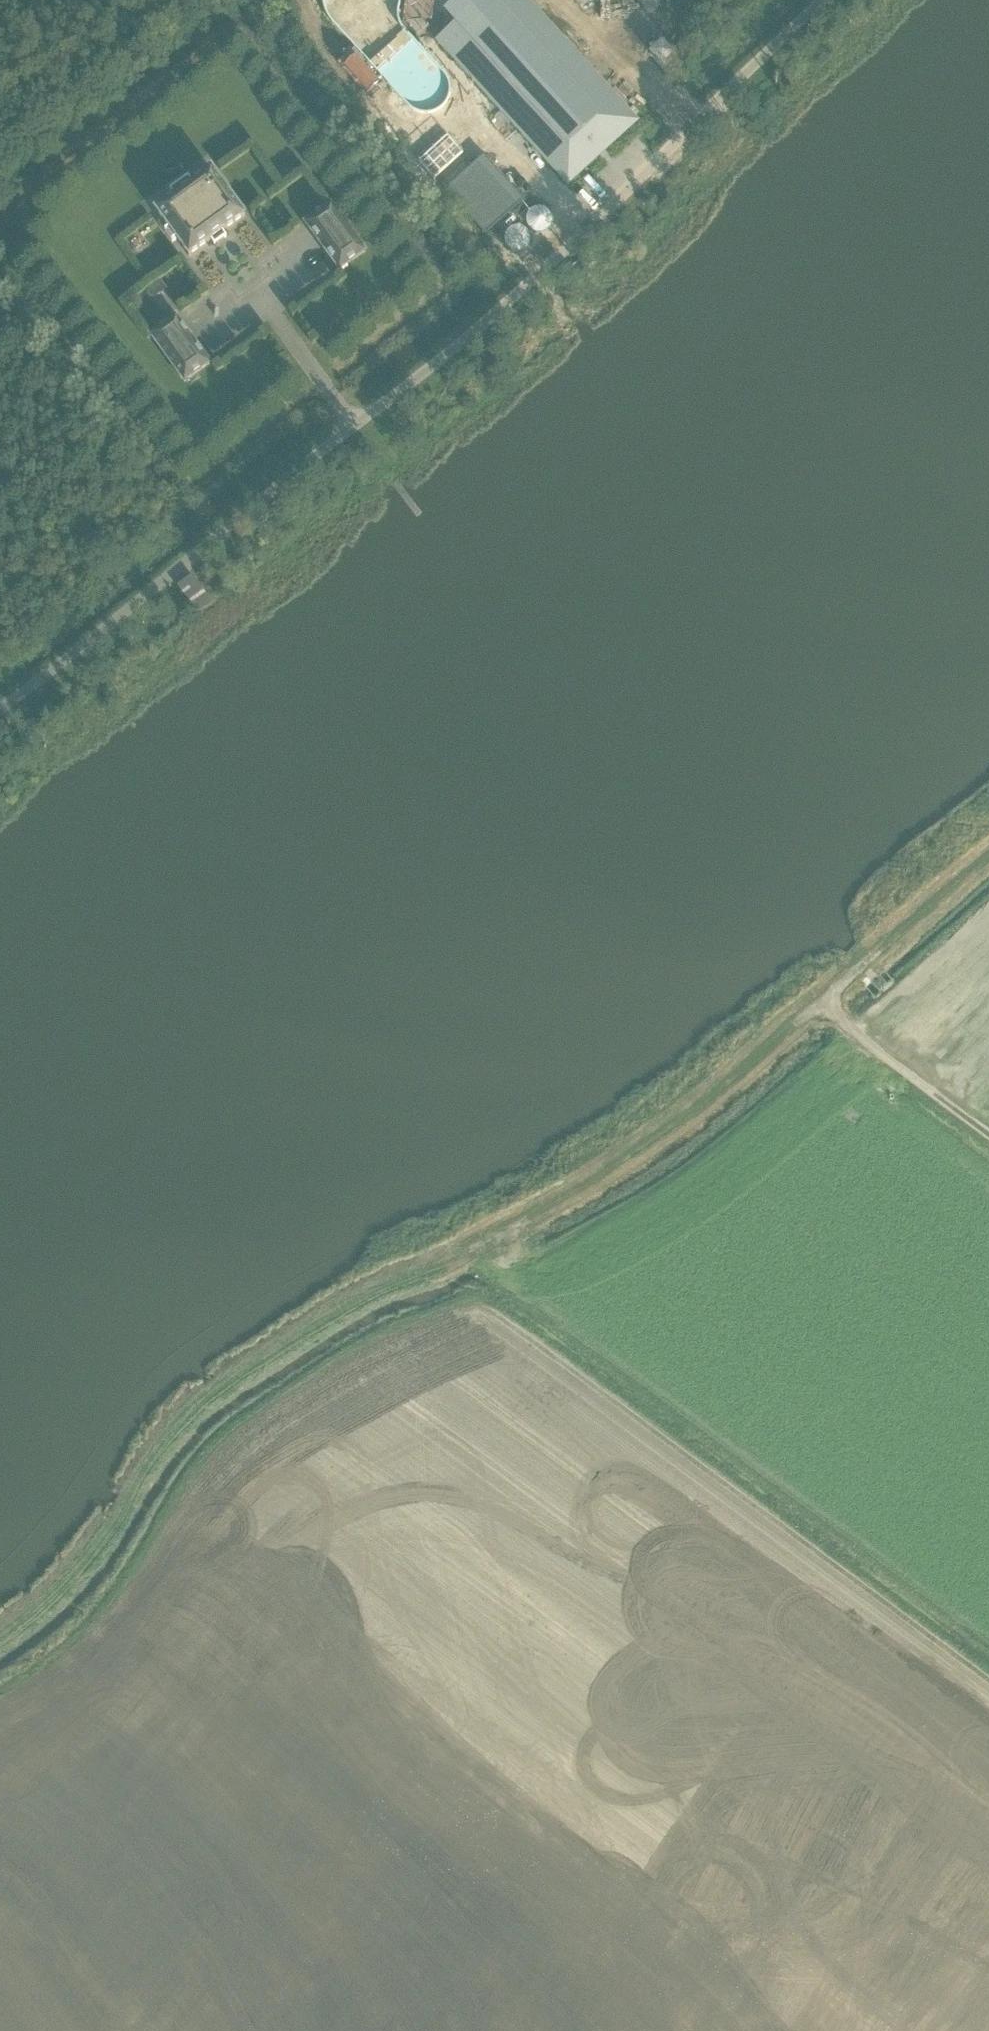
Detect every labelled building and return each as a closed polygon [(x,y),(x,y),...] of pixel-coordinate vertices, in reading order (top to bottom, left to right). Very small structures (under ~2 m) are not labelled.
[(439,37),(569,181),(635,120),(526,0),(480,0),(478,2),(477,0),(471,0),(469,2),(462,9),(466,13),(458,20),(439,37)] [(472,97),(429,50),(385,90),(428,137),(472,97)] [(486,154),(447,190),(487,235),(526,200),(486,154)] [(213,167),(155,209),(190,258),(249,215),(213,167)] [(304,221),(339,271),(368,251),(333,201),(304,221)] [(149,334),(185,383),(214,362),(178,313),(149,334)]
